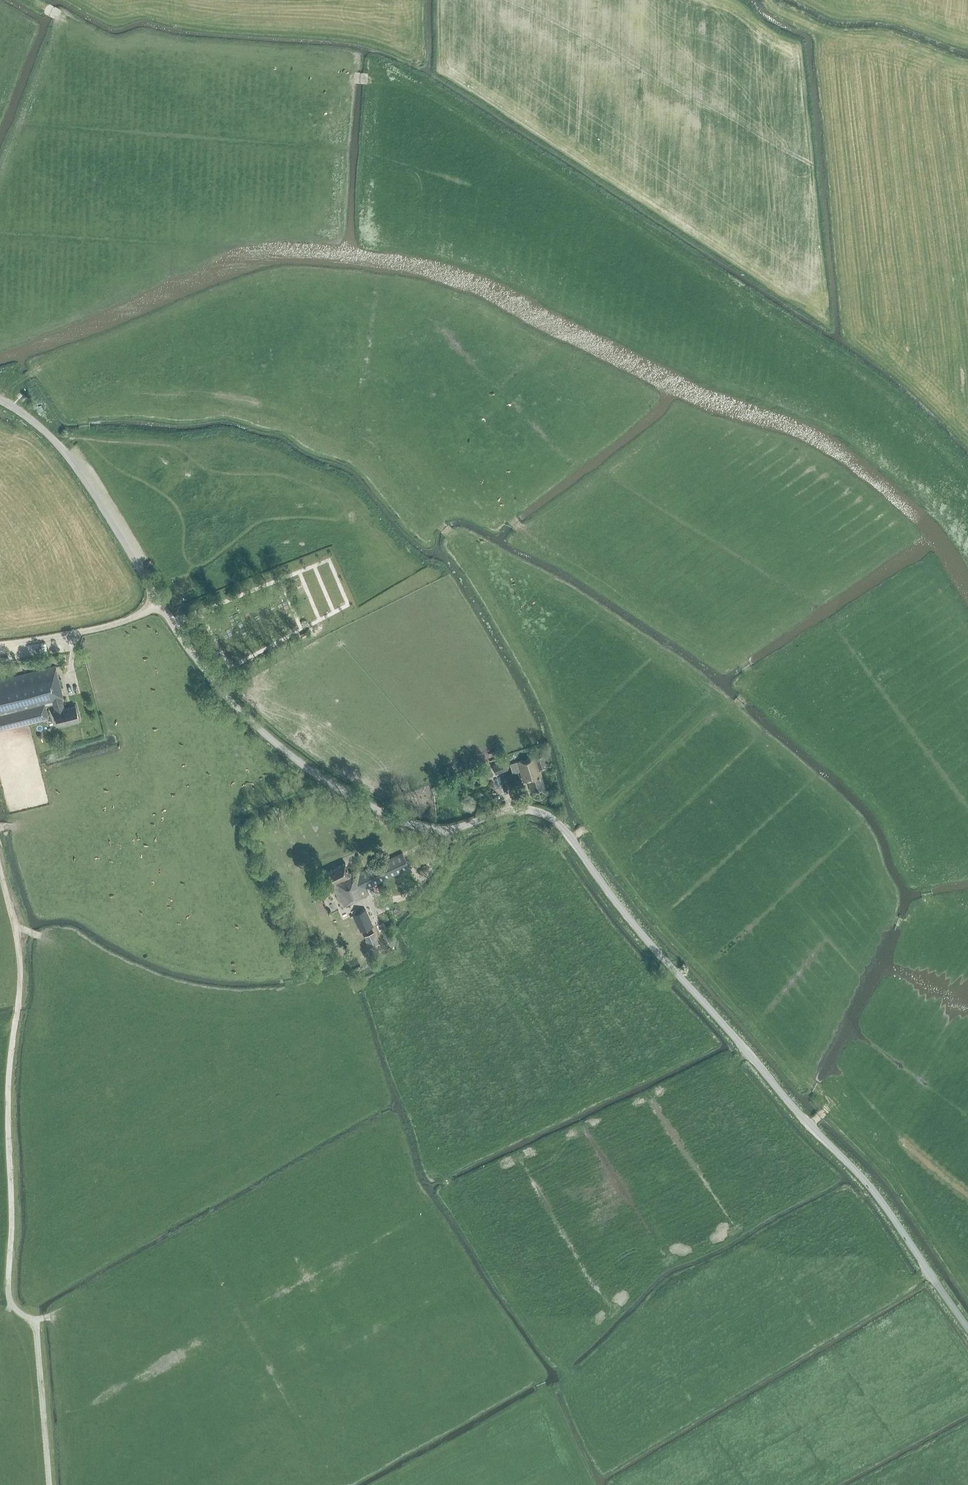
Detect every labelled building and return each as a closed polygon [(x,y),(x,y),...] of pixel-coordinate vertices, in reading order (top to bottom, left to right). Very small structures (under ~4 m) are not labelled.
[(55,666),(0,680),(0,731),(29,724),(48,719),(45,705),(53,703),(59,726),(79,721),(75,706),(64,708),(62,701),(64,701),(55,666)] [(547,768),(542,754),(517,761),(523,781),(527,780),(531,791),(544,787),(539,770),(547,768)] [(508,770),(505,761),(492,766),(495,774),(508,770)] [(366,888),(409,868),(402,853),(359,873),(357,870),(349,874),(345,863),(322,874),(327,885),(324,886),(328,894),(335,891),(342,906),(369,894),(366,888)] [(373,926),(366,910),(353,915),(360,931),(373,926)] [(365,936),(371,947),(381,942),(375,931),(365,936)]
